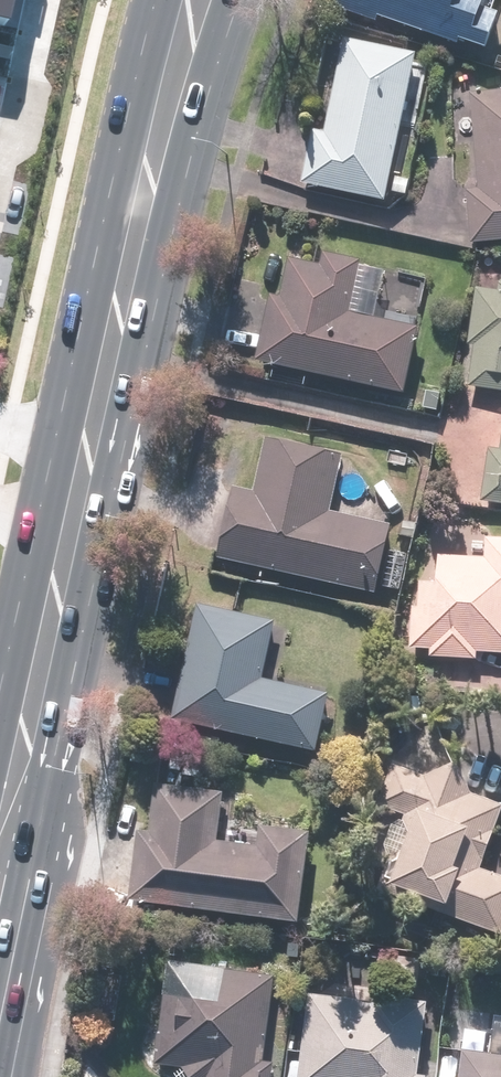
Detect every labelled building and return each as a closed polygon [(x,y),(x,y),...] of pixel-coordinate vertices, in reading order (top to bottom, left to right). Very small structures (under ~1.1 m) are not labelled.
[(328,9),(373,25),(374,21),(454,49),(455,45),(481,54),(494,18),(478,13),(482,0),(331,0),(328,9)] [(309,133),(298,186),(381,204),(412,57),(340,41),(320,135),(309,133)] [(467,245),(500,243),(500,93),(467,96),(474,191),(463,192),(467,245)] [(252,363),(399,396),(414,330),(346,315),(357,263),(319,254),(316,268),(284,260),(276,299),(267,297),(252,363)] [(494,286),(493,293),(472,290),(464,346),(471,347),(465,388),(500,393),(500,280),(494,286)] [(478,504),(500,507),(500,423),(497,453),(485,451),(478,504)] [(371,596),(387,527),(327,514),(339,458),(262,440),(250,494),(230,489),(214,560),(371,596)] [(407,650),(427,651),(427,659),(473,662),(473,654),(500,656),(500,540),(482,539),(480,560),(434,557),(432,585),(416,584),(414,609),(409,609),(407,650)] [(194,607),(169,722),(312,754),(325,696),(258,681),(271,624),(194,607)] [(500,929),(500,880),(476,871),(498,810),(457,795),(466,772),(446,764),(440,770),(434,774),(425,778),(416,779),(412,778),(388,770),(374,807),(401,817),(397,827),(404,830),(382,889),(401,895),(399,901),(498,937),(500,929)] [(125,903),(293,926),(306,835),(256,828),(253,849),(213,843),(220,796),(152,786),(146,835),(134,833),(125,903)] [(271,978),(165,964),(151,1066),(179,1069),(185,1076),(268,1076),(269,1065),(260,1063),(271,978)] [(306,995),(295,1076),(414,1076),(413,1076),(423,1004),(367,997),(366,1003),(306,995)] [(459,1053),(456,1076),(500,1076),(500,1058),(459,1053)]
